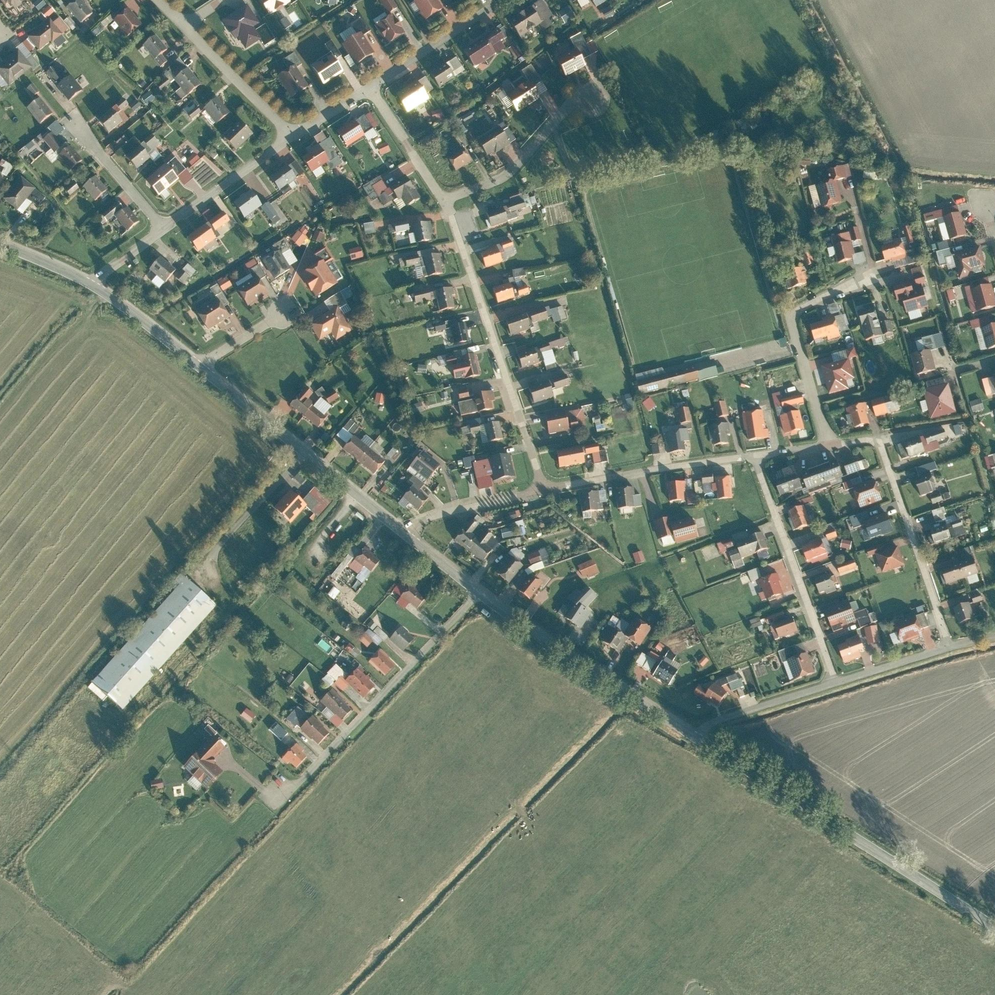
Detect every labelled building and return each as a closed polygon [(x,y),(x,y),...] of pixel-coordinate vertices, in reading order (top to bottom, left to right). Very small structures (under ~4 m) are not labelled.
[(16,9),(28,0),(9,0),(16,9)] [(47,3),(45,0),(39,0),(34,4),(40,10),(47,3)] [(83,0),(78,0),(68,7),(81,23),(94,14),(83,0)] [(272,15),(295,0),(262,0),(272,15)] [(400,7),(395,0),(381,0),(390,13),(400,7)] [(415,1),(427,21),(442,12),(435,0),(417,0),(415,1)] [(361,1),(361,11),(372,11),(372,1),(361,1)] [(254,13),(247,3),(225,19),(235,33),(240,30),(249,42),(262,33),(250,16),(254,13)] [(51,4),(42,12),(48,18),(57,11),(51,4)] [(535,6),(511,22),(522,38),(546,22),(535,6)] [(612,6),(603,9),(606,18),(616,14),(612,6)] [(561,10),(564,21),(575,18),(571,7),(561,10)] [(142,25),(129,9),(115,21),(128,37),(142,25)] [(390,43),(404,34),(392,14),(377,24),(390,43)] [(55,22),(52,19),(28,38),(39,51),(52,41),(58,49),(67,42),(63,36),(72,29),(62,17),(55,22)] [(361,33),(343,44),(356,65),(374,55),(361,33)] [(167,47),(156,34),(144,46),(155,58),(167,47)] [(496,54),(484,40),(465,55),(477,69),(496,54)] [(325,45),(331,53),(335,60),(342,56),(332,41),(325,45)] [(577,49),(556,60),(567,79),(587,68),(577,49)] [(17,52),(0,66),(0,76),(9,87),(31,68),(17,52)] [(324,85),(343,72),(335,60),(331,53),(318,62),(320,64),(313,69),(324,85)] [(35,66),(39,63),(32,54),(28,58),(35,66)] [(456,78),(448,65),(432,75),(441,88),(456,78)] [(296,66),(278,77),(291,98),(309,87),(296,66)] [(184,100),(203,85),(189,67),(174,79),(183,90),(179,93),(184,100)] [(82,90),(71,76),(60,85),(70,99),(82,90)] [(540,98),(529,81),(508,94),(519,112),(540,98)] [(34,83),(28,89),(35,97),(41,91),(34,83)] [(428,101),(417,84),(398,95),(409,113),(428,101)] [(231,113),(217,97),(204,109),(218,125),(231,113)] [(54,115),(41,99),(29,109),(42,125),(54,115)] [(136,110),(142,104),(139,100),(132,106),(136,110)] [(185,109),(194,119),(203,111),(194,100),(185,109)] [(121,120),(111,109),(99,120),(109,131),(121,120)] [(443,110),(433,111),(434,119),(444,117),(443,110)] [(239,150),(254,135),(240,121),(224,137),(239,150)] [(356,121),(338,133),(348,147),(365,135),(356,121)] [(510,143),(499,126),(479,139),(489,156),(510,143)] [(717,130),(703,137),(706,143),(712,140),(713,140),(721,136),(717,130)] [(136,139),(122,151),(138,169),(151,158),(136,139)] [(388,141),(378,146),(382,155),(392,150),(388,141)] [(72,171),(84,161),(71,146),(59,156),(72,171)] [(314,172),(329,159),(318,146),(303,158),(314,172)] [(472,161),(464,148),(448,158),(457,171),(472,161)] [(189,158),(192,164),(201,160),(198,154),(189,158)] [(0,164),(6,168),(3,171),(8,175),(14,166),(4,159),(0,164)] [(179,180),(167,166),(148,181),(160,196),(179,180)] [(294,181),(285,168),(269,178),(279,192),(294,181)] [(407,206),(419,199),(405,177),(390,186),(391,188),(394,194),(398,200),(402,198),(407,206)] [(108,192),(97,178),(84,188),(95,202),(108,192)] [(34,205),(42,195),(21,180),(5,202),(19,212),(28,200),(34,205)] [(836,180),(817,186),(824,208),(843,203),(836,180)] [(394,194),(391,188),(388,190),(383,182),(373,188),(370,183),(365,186),(365,190),(372,202),(379,198),(383,204),(388,201),(387,199),(394,194)] [(250,195),(234,206),(244,220),(260,209),(250,195)] [(270,202),(263,207),(274,224),(282,219),(270,202)] [(509,221),(504,207),(487,214),(491,227),(509,221)] [(139,223),(126,208),(115,218),(128,233),(139,223)] [(204,214),(217,231),(232,220),(224,210),(216,216),(211,209),(204,214)] [(962,213),(945,218),(951,241),(969,237),(962,213)] [(364,224),(367,234),(377,232),(375,221),(364,224)] [(411,231),(409,221),(390,223),(391,233),(411,231)] [(436,233),(433,221),(415,227),(420,244),(434,240),(432,234),(436,233)] [(207,225),(187,239),(198,253),(217,239),(207,225)] [(304,226),(292,240),(300,247),(312,232),(304,226)] [(911,227),(904,229),(909,247),(916,245),(911,227)] [(851,230),(855,242),(863,240),(859,228),(851,230)] [(317,231),(315,239),(323,241),(325,233),(317,231)] [(859,258),(855,242),(838,246),(842,263),(859,258)] [(905,242),(883,247),(887,262),(909,256),(905,242)] [(489,253),(482,255),(486,268),(508,261),(502,243),(488,248),(489,253)] [(353,260),(365,256),(362,246),(350,249),(353,260)] [(982,246),(954,254),(961,281),(976,276),(974,270),(987,267),(982,246)] [(280,251),(263,261),(276,280),(292,270),(280,251)] [(813,252),(806,254),(809,267),(816,265),(813,252)] [(445,266),(442,253),(420,258),(422,266),(428,265),(431,277),(444,274),(442,267),(445,266)] [(176,270),(161,258),(150,271),(164,284),(176,270)] [(315,297),(337,284),(323,261),(301,275),(315,297)] [(185,284),(198,270),(189,263),(177,277),(185,284)] [(900,285),(895,287),(898,298),(903,297),(919,293),(918,286),(924,284),(928,283),(923,265),(911,269),(914,279),(899,283),(900,285)] [(524,285),(522,276),(527,275),(526,267),(514,269),(520,295),(531,293),(529,284),(524,285)] [(805,269),(789,273),(794,289),(809,285),(805,269)] [(218,280),(224,291),(234,286),(228,275),(218,280)] [(258,276),(237,289),(248,306),(269,294),(258,276)] [(211,288),(216,296),(224,291),(219,283),(211,288)] [(513,285),(494,290),(497,303),(517,298),(513,285)] [(974,290),(979,313),(994,309),(994,287),(994,285),(974,290)] [(459,307),(454,287),(436,292),(442,313),(459,307)] [(903,297),(908,314),(930,307),(926,291),(919,293),(903,297)] [(218,300),(198,313),(209,332),(230,319),(218,300)] [(865,310),(858,312),(865,341),(877,338),(878,345),(888,342),(886,335),(898,332),(895,321),(881,324),(876,304),(864,307),(865,310)] [(546,308),(530,313),(534,323),(550,318),(546,308)] [(352,332),(338,309),(311,326),(321,342),(331,335),(336,342),(352,332)] [(528,312),(506,320),(511,336),(534,329),(528,312)] [(825,323),(812,326),(816,342),(829,339),(830,343),(842,340),(836,316),(824,319),(825,323)] [(982,328),(988,351),(994,350),(994,325),(993,325),(991,317),(971,322),(973,331),(982,328)] [(446,329),(444,323),(435,325),(437,331),(446,329)] [(467,323),(449,326),(453,346),(470,342),(467,323)] [(918,354),(912,355),(917,376),(938,371),(933,351),(938,350),(934,335),(923,338),(924,344),(916,346),(918,354)] [(526,345),(516,349),(518,354),(528,350),(526,345)] [(518,354),(517,355),(523,370),(541,363),(536,347),(528,350),(518,354)] [(477,355),(461,358),(465,377),(465,379),(482,376),(477,355)] [(461,357),(446,360),(447,367),(454,365),(456,379),(465,377),(461,358),(461,357)] [(846,364),(823,371),(831,397),(844,393),(840,378),(850,375),(846,364)] [(697,367),(636,383),(639,396),(700,379),(697,367)] [(538,379),(526,383),(534,406),(566,395),(564,391),(570,390),(565,376),(540,384),(538,379)] [(929,389),(925,390),(932,421),(958,415),(950,384),(946,385),(944,379),(928,383),(929,389)] [(314,394),(307,388),(292,406),(306,418),(316,405),(309,399),(314,394)] [(468,390),(458,393),(459,399),(469,397),(468,390)] [(338,392),(328,399),(330,403),(340,397),(338,392)] [(377,392),(377,402),(386,403),(387,393),(377,392)] [(493,392),(476,395),(477,400),(479,413),(495,410),(494,402),(495,402),(493,392)] [(898,395),(873,402),(877,418),(902,412),(898,395)] [(804,396),(782,401),(784,409),(806,404),(804,396)] [(975,412),(993,407),(990,396),(972,401),(975,412)] [(477,400),(459,403),(462,416),(479,413),(477,400)] [(726,400),(715,403),(719,418),(730,415),(726,400)] [(422,403),(412,406),(414,414),(424,411),(422,403)] [(866,404),(847,410),(854,429),(871,424),(866,404)] [(319,429),(330,416),(316,405),(306,418),(319,429)] [(689,408),(679,409),(680,425),(691,423),(689,408)] [(763,409),(745,412),(749,441),(767,439),(763,409)] [(583,411),(546,418),(549,435),(587,428),(583,411)] [(802,413),(783,417),(787,434),(805,430),(802,413)] [(351,421),(344,429),(353,437),(360,429),(351,421)] [(501,422),(483,425),(485,432),(486,441),(487,444),(504,441),(501,422)] [(730,423),(714,424),(716,445),(730,444),(730,436),(731,436),(730,423)] [(966,423),(956,425),(958,435),(960,434),(963,446),(971,444),(966,423)] [(918,437),(899,444),(904,460),(928,452),(926,446),(950,437),(945,425),(918,435),(918,437)] [(689,430),(670,432),(672,453),(686,452),(685,443),(690,442),(689,430)] [(485,432),(475,434),(477,443),(486,441),(485,432)] [(371,451),(354,438),(344,451),(361,464),(371,451)] [(417,448),(423,453),(411,467),(428,481),(441,465),(427,454),(430,450),(422,443),(417,448)] [(599,444),(584,446),(586,456),(592,454),(594,464),(608,462),(606,452),(601,453),(599,444)] [(394,447),(387,456),(395,463),(402,454),(394,447)] [(582,447),(557,452),(560,469),(585,464),(582,447)] [(371,451),(361,464),(375,475),(385,463),(371,451)] [(510,456),(492,459),(474,463),(477,478),(493,475),(494,481),(514,477),(510,456)] [(838,463),(803,476),(805,481),(808,489),(810,494),(833,486),(832,482),(843,478),(838,463)] [(805,481),(801,482),(795,467),(783,472),(785,478),(776,481),(781,496),(792,492),(793,494),(808,489),(805,481)] [(922,478),(916,479),(922,498),(938,494),(932,471),(921,475),(922,478)] [(715,475),(703,476),(703,485),(716,483),(715,475)] [(414,486),(404,498),(420,512),(429,500),(420,491),(424,486),(413,477),(410,481),(414,486)] [(734,498),(733,477),(719,478),(720,485),(714,485),(714,492),(720,492),(721,499),(734,498)] [(877,480),(855,489),(863,510),(885,502),(877,480)] [(686,482),(669,484),(671,502),(686,500),(685,491),(687,491),(686,482)] [(332,502),(316,488),(302,504),(306,507),(319,518),(332,502)] [(635,488),(618,489),(620,510),(637,508),(643,508),(642,496),(636,496),(635,488)] [(607,491),(583,494),(585,513),(603,511),(602,504),(608,503),(607,491)] [(302,504),(290,493),(275,510),(291,524),(306,507),(302,504)] [(689,493),(688,502),(698,503),(698,494),(689,493)] [(813,497),(794,504),(796,510),(806,506),(815,503),(813,497)] [(796,510),(791,512),(798,531),(813,526),(806,506),(796,510)] [(939,528),(931,531),(934,539),(931,540),(933,546),(967,535),(960,515),(952,517),(946,519),(945,516),(948,515),(945,508),(934,512),(939,528)] [(505,521),(523,516),(522,509),(503,514),(505,521)] [(866,522),(870,521),(867,512),(851,518),(855,529),(867,525),(866,522)] [(872,538),(893,530),(887,514),(870,521),(866,522),(867,525),(872,538)] [(672,523),(671,523),(674,536),(676,544),(699,539),(694,517),(672,523)] [(671,523),(672,523),(671,518),(660,521),(664,539),(674,536),(671,523)] [(479,525),(471,519),(455,541),(468,551),(477,539),(472,535),(479,525)] [(524,519),(517,521),(519,530),(526,528),(524,519)] [(834,524),(824,528),(829,540),(838,536),(834,524)] [(515,527),(503,528),(503,537),(515,536),(515,527)] [(477,539),(468,551),(483,562),(496,544),(491,540),(494,537),(485,530),(477,539)] [(737,542),(746,539),(744,533),(733,537),(735,543),(737,542)] [(746,539),(737,542),(740,550),(731,553),(734,562),(768,551),(762,534),(746,539)] [(811,544),(802,547),(808,564),(829,557),(823,538),(810,542),(811,544)] [(844,539),(843,547),(853,548),(854,541),(844,539)] [(499,544),(492,553),(498,558),(505,550),(499,544)] [(871,558),(877,556),(884,575),(907,567),(900,547),(886,552),(884,545),(868,550),(871,558)] [(964,562),(941,571),(947,586),(983,573),(973,546),(960,551),(964,562)] [(373,571),(381,562),(365,548),(349,566),(360,575),(367,566),(373,571)] [(644,551),(633,554),(637,564),(646,561),(644,551)] [(540,552),(528,556),(531,566),(542,563),(542,560),(540,552)] [(510,557),(497,574),(510,583),(523,566),(510,557)] [(550,557),(542,560),(545,568),(553,564),(550,557)] [(595,560),(578,567),(583,578),(587,576),(588,579),(600,575),(595,560)] [(857,561),(838,566),(840,574),(859,569),(857,561)] [(760,569),(749,573),(753,583),(762,580),(761,578),(763,578),(760,569)] [(831,571),(813,577),(820,596),(839,590),(837,584),(840,583),(837,576),(833,577),(831,571)] [(763,578),(761,578),(762,580),(768,600),(785,594),(777,573),(763,578)] [(543,584),(531,575),(518,591),(530,600),(543,584)] [(217,604),(187,578),(91,688),(121,714),(217,604)] [(427,598),(413,586),(403,598),(417,609),(427,598)] [(565,604),(559,613),(581,626),(591,611),(583,605),(595,594),(588,587),(582,594),(577,590),(569,598),(573,601),(569,607),(565,604)] [(850,599),(824,609),(833,632),(859,623),(850,599)] [(601,619),(612,606),(605,600),(594,613),(601,619)] [(975,602),(956,608),(962,629),(976,625),(973,616),(979,614),(975,602)] [(784,610),(766,618),(769,625),(787,617),(784,610)] [(868,610),(857,613),(861,628),(872,624),(868,610)] [(920,615),(895,624),(902,646),(927,637),(920,615)] [(611,626),(601,642),(619,654),(628,639),(640,646),(653,628),(634,617),(624,634),(611,626)] [(795,617),(772,625),(777,640),(800,632),(795,617)] [(760,618),(751,621),(754,629),(766,624),(764,621),(762,622),(760,618)] [(377,627),(374,631),(370,628),(367,632),(381,643),(387,635),(377,627)] [(414,640),(402,629),(391,639),(403,651),(414,640)] [(878,629),(859,635),(862,645),(881,639),(878,629)] [(360,638),(368,647),(375,640),(366,632),(360,638)] [(848,641),(837,645),(844,663),(860,657),(853,638),(847,640),(848,641)] [(784,664),(790,662),(792,670),(788,671),(792,683),(816,675),(809,653),(800,656),(797,646),(780,652),(784,664)] [(388,674),(396,665),(379,649),(367,662),(379,674),(383,669),(388,674)] [(635,664),(653,675),(672,687),(682,671),(662,658),(660,662),(643,652),(635,664)] [(359,669),(347,681),(366,698),(377,686),(359,669)] [(702,685),(695,695),(719,708),(730,694),(745,689),(739,675),(717,683),(712,690),(702,685)] [(344,720),(353,710),(333,691),(324,700),(344,720)] [(287,717),(297,727),(302,722),(304,724),(311,717),(299,706),(287,717)] [(321,746),(332,734),(315,718),(304,730),(321,746)] [(212,761),(224,748),(213,737),(185,768),(208,790),(225,773),(212,761)] [(299,766),(308,757),(296,746),(283,759),(289,765),(293,760),(299,766)] [(152,781),(154,789),(166,786),(163,778),(152,781)]
